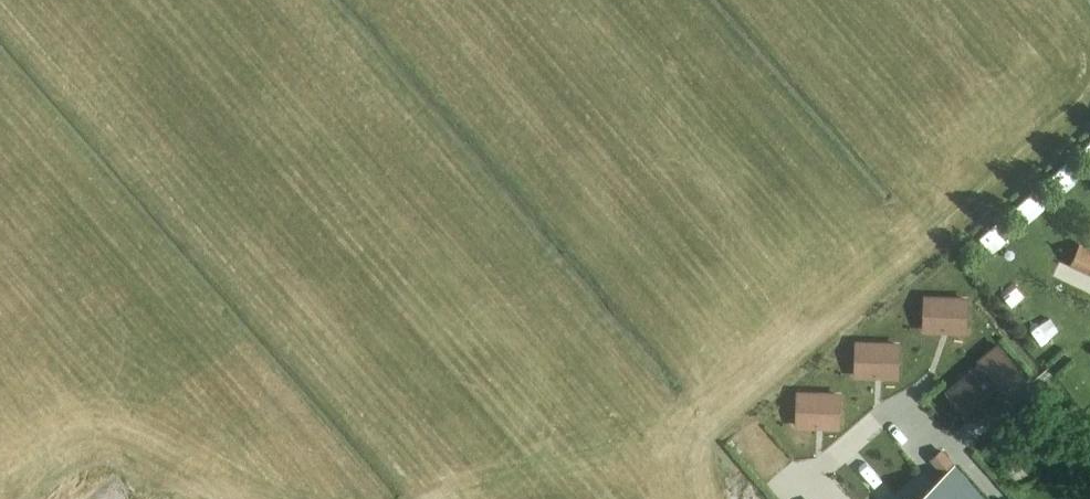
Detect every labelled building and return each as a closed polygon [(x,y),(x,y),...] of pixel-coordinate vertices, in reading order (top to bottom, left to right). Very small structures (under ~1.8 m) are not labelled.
[(932,329),(967,330),(967,300),(933,299),(932,329)] [(899,345),(865,344),(864,375),(898,376),(899,345)] [(973,423),(1010,393),(982,360),(945,390),(973,423)] [(806,424),(840,425),(841,395),(806,394),(806,424)] [(887,434),(835,478),(854,498),(984,498),(955,466),(932,486),(887,434)] [(34,460),(21,468),(27,478),(41,470),(34,460)] [(730,484),(740,498),(765,498),(749,473),(730,484)] [(711,487),(701,495),(705,498),(722,498),(711,487)]
